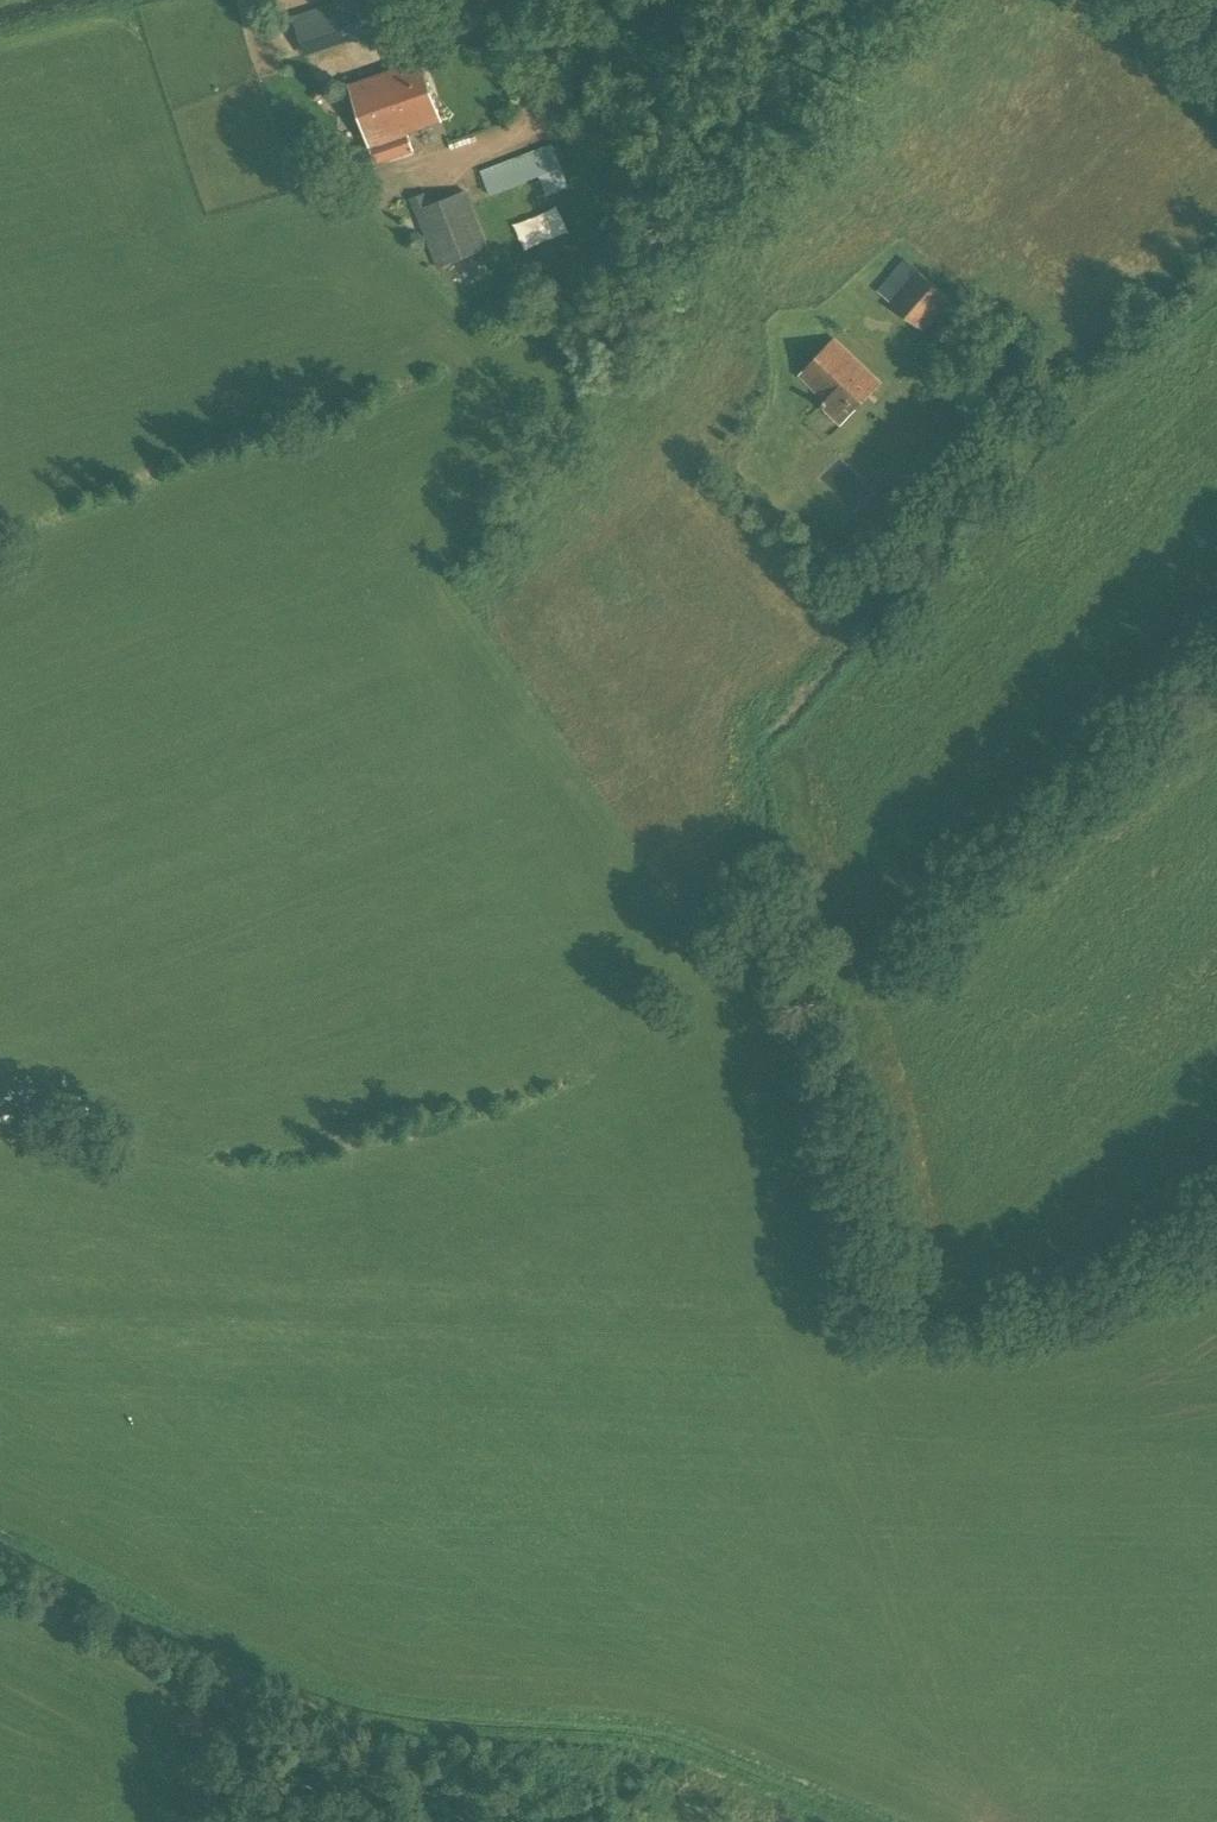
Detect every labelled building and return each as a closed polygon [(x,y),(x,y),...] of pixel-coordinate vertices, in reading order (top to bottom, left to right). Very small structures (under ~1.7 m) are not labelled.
[(292,15),(306,56),(378,30),(368,0),(341,0),(292,15)] [(350,84),(376,162),(414,149),(408,132),(442,121),(421,60),(350,84)] [(561,166),(552,143),(480,170),(491,194),(539,175),(547,194),(569,186),(561,166)] [(409,198),(437,268),(489,247),(466,190),(429,204),(425,192),(409,198)] [(876,290),(924,332),(952,299),(903,257),(876,290)] [(824,407),(842,424),(881,382),(833,338),(799,375),(829,403),(824,407)]
